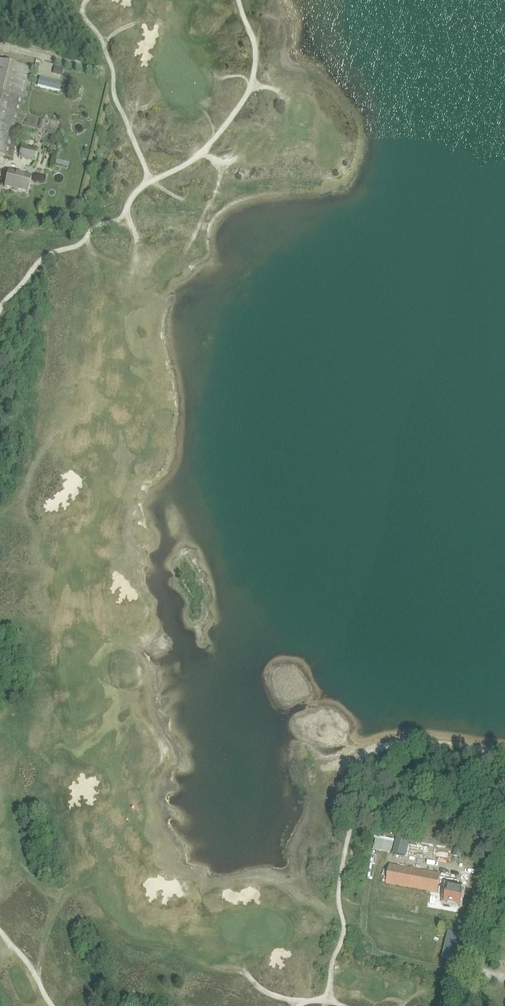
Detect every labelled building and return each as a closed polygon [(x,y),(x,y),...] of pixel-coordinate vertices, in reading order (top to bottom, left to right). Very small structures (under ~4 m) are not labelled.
[(12,157),(33,70),(0,61),(0,154),(12,157)] [(62,79),(40,74),(38,82),(60,87),(62,79)] [(73,99),(81,101),(84,88),(75,86),(73,99)] [(19,157),(36,161),(39,149),(22,144),(19,157)] [(57,159),(56,166),(68,168),(69,161),(57,159)] [(8,171),(7,176),(5,186),(28,192),(30,182),(32,177),(8,171)] [(424,827),(421,844),(447,849),(450,832),(424,827)] [(394,853),(405,855),(410,834),(399,831),(394,853)] [(392,852),(394,838),(376,835),(374,850),(392,852)] [(456,845),(454,855),(460,857),(463,847),(456,845)] [(386,883),(438,892),(441,874),(390,865),(386,883)] [(445,902),(451,903),(461,905),(464,890),(455,889),(456,880),(449,879),(448,887),(445,902)] [(455,933),(449,957),(460,959),(464,942),(465,942),(467,936),(455,933)]
